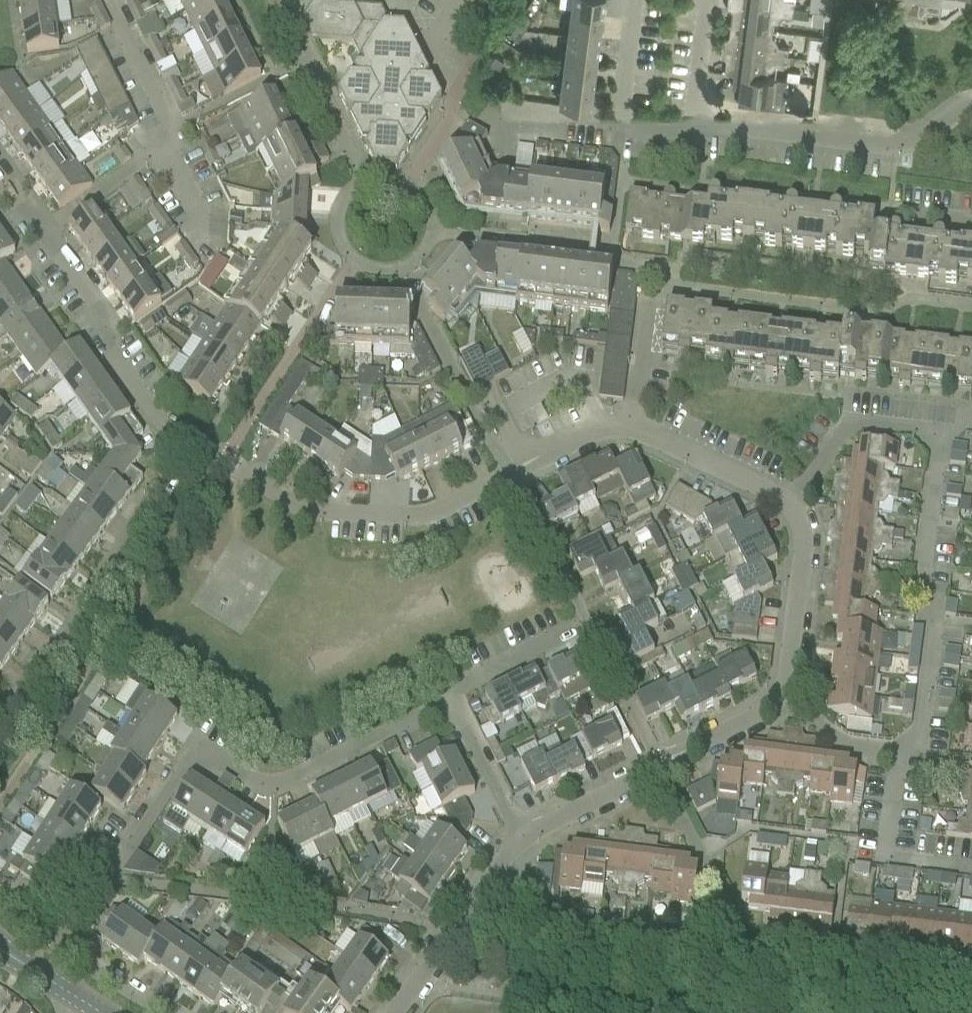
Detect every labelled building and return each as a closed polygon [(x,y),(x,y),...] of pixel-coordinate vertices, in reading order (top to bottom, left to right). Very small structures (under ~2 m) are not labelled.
[(52,0),(19,0),(20,8),(52,4),(52,0)] [(126,3),(125,3),(131,14),(140,10),(136,0),(131,0),(126,3)] [(185,13),(211,0),(178,0),(185,13)] [(222,0),(211,0),(185,13),(195,34),(230,16),(222,0)] [(573,10),(604,14),(606,0),(574,0),(573,10)] [(794,6),(744,0),(729,0),(728,7),(731,7),(734,11),(732,23),(774,28),(775,20),(778,21),(783,16),(783,15),(793,15),(794,6)] [(828,0),(812,0),(811,9),(827,11),(828,0)] [(919,0),(894,0),(893,5),(906,7),(908,10),(908,13),(917,14),(919,0)] [(917,14),(926,15),(926,12),(930,10),(942,11),(943,1),(943,0),(919,0),(917,14)] [(55,26),(52,4),(20,8),(24,31),(55,26)] [(105,15),(99,4),(90,9),(95,20),(105,15)] [(429,118),(440,100),(404,27),(390,26),(381,9),(313,5),(302,21),(312,40),(352,43),(364,67),(357,67),(338,95),(348,114),(355,115),(351,120),(375,169),(396,170),(425,124),(422,118),(429,118)] [(146,21),(140,10),(131,14),(137,25),(146,21)] [(602,36),(604,14),(573,10),(570,32),(602,36)] [(526,27),(533,16),(524,11),(518,21),(526,27)] [(110,27),(105,15),(95,20),(101,31),(110,27)] [(240,36),(230,16),(195,34),(205,54),(240,36)] [(520,37),(526,27),(518,21),(511,32),(520,37)] [(773,36),(774,28),(732,23),(731,35),(727,37),(724,37),(723,46),(788,54),(790,45),(779,44),(780,42),(777,37),(773,36)] [(59,49),(55,26),(24,31),(27,54),(47,51),(59,49)] [(599,59),(602,36),(570,32),(567,55),(599,59)] [(250,57),(240,36),(205,54),(215,74),(250,57)] [(161,51),(155,39),(146,44),(151,55),(161,51)] [(103,51),(97,40),(75,51),(81,62),(103,51)] [(787,63),(788,54),(723,46),(722,55),(725,55),(728,58),(726,70),(768,76),(768,75),(769,68),(772,68),(777,64),(777,62),(787,63)] [(108,63),(103,51),(81,62),(87,73),(108,63)] [(166,62),(161,51),(151,55),(157,67),(166,62)] [(499,69),(505,59),(497,53),(490,64),(499,69)] [(596,82),(599,59),(567,55),(564,78),(596,82)] [(261,78),(250,57),(215,74),(225,95),(261,78)] [(114,74),(108,63),(87,73),(92,84),(114,74)] [(492,80),(499,69),(490,64),(483,74),(492,80)] [(789,78),(768,75),(768,76),(726,70),(726,71),(736,72),(736,75),(734,85),(741,86),(739,103),(756,105),(771,107),(772,98),(786,100),(789,78)] [(119,85),(114,74),(92,84),(98,95),(119,85)] [(25,94),(12,75),(0,83),(0,112),(25,94)] [(593,105),(596,82),(564,78),(561,101),(593,105)] [(181,91),(175,80),(166,85),(172,96),(181,91)] [(125,96),(119,85),(98,95),(103,107),(125,96)] [(187,103),(181,91),(172,96),(177,107),(187,103)] [(39,113),(25,94),(0,112),(0,126),(6,135),(39,113)] [(240,113),(248,131),(250,134),(285,116),(275,95),(240,113)] [(130,107),(125,96),(103,107),(109,118),(130,107)] [(20,154),(52,131),(39,113),(6,135),(20,154)] [(250,134),(238,140),(248,160),(257,156),(263,153),(296,137),(285,116),(250,134)] [(487,137),(472,127),(467,124),(460,135),(478,147),(482,146),(487,137)] [(33,172),(65,150),(52,131),(20,154),(33,172)] [(491,175),(478,147),(460,135),(441,163),(464,211),(599,228),(598,233),(609,234),(618,163),(611,154),(599,153),(598,161),(608,162),(603,187),(532,178),(532,181),(491,175)] [(296,137),(263,153),(284,194),(284,195),(316,179),(312,170),(329,161),(321,146),(304,154),(296,137)] [(208,141),(203,143),(199,145),(205,156),(214,152),(208,141)] [(547,154),(548,146),(536,145),(535,153),(547,154)] [(516,175),(530,176),(532,147),(518,146),(516,175)] [(563,156),(564,148),(552,147),(551,155),(563,156)] [(131,160),(123,149),(115,155),(122,166),(131,160)] [(579,158),(580,150),(568,149),(567,157),(579,158)] [(46,191),(78,168),(65,150),(33,172),(46,191)] [(594,160),(595,152),(584,151),(583,159),(594,160)] [(220,163),(214,152),(205,156),(210,168),(220,163)] [(60,210),(82,194),(92,187),(78,168),(46,191),(60,210)] [(320,187),(316,179),(284,195),(284,194),(274,198),(273,212),(306,215),(308,193),(320,187)] [(145,190),(137,180),(129,185),(136,196),(145,190)] [(870,260),(873,236),(875,219),(857,217),(856,219),(841,218),(842,215),(841,213),(840,211),(839,210),(837,209),(835,209),(833,209),(831,211),(830,213),(830,216),(797,212),(798,209),(797,207),(796,205),(794,204),(792,203),(790,203),(788,204),(786,206),(786,208),(785,211),(770,209),(771,206),(735,202),(735,204),(720,202),(720,200),(720,198),(719,196),(717,194),(715,193),(713,193),(711,194),(709,196),(708,198),(707,208),(675,204),(675,201),(675,199),(674,197),(672,195),(669,195),(667,195),(665,196),(664,198),(663,201),(663,203),(648,201),(648,198),(630,196),(625,233),(632,234),(632,228),(642,230),(641,239),(659,241),(660,234),(670,235),(669,242),(704,247),(704,240),(732,243),(733,233),(743,235),(742,241),(754,242),(755,236),(765,237),(763,247),(782,249),(783,242),(792,243),(791,250),(826,254),(827,247),(836,248),(835,256),(854,258),(855,249),(865,250),(864,256),(869,256),(869,260),(870,260)] [(164,217),(157,207),(148,213),(156,223),(164,217)] [(82,248),(108,229),(94,210),(68,229),(82,248)] [(305,236),(306,215),(273,212),(272,226),(281,233),(282,231),(312,251),(317,244),(305,236)] [(177,236),(171,227),(164,217),(156,223),(163,233),(156,238),(162,247),(177,236)] [(95,266),(121,248),(108,229),(82,248),(95,266)] [(959,245),(959,247),(944,245),(944,243),(944,241),(943,238),(942,237),(940,236),(937,236),(935,237),(934,239),(933,241),(932,244),(900,240),(900,236),(900,234),(899,232),(897,231),(895,230),(893,231),(891,232),(889,233),(889,235),(888,238),(883,276),(885,276),(886,268),(895,270),(894,278),(929,282),(930,275),(939,276),(938,283),(957,286),(958,276),(968,277),(967,283),(971,284),(971,246),(959,245)] [(281,233),(256,270),(286,290),(292,282),(307,292),(317,278),(301,267),(312,251),(282,231),(281,233)] [(883,276),(888,238),(873,236),(870,260),(868,274),(883,276)] [(2,237),(0,238),(0,265),(4,262),(15,255),(2,237)] [(108,285),(134,266),(145,258),(132,240),(121,248),(95,266),(108,285)] [(191,254),(183,244),(175,250),(182,260),(191,254)] [(198,265),(193,258),(191,254),(182,260),(189,271),(198,265)] [(631,277),(602,273),(458,255),(425,296),(435,304),(429,312),(443,323),(449,315),(457,321),(457,320),(455,318),(475,295),(479,295),(479,298),(480,298),(481,296),(515,300),(515,304),(608,315),(633,319),(637,284),(631,277)] [(4,262),(0,265),(0,296),(19,283),(4,262)] [(121,303),(148,285),(134,266),(108,285),(121,303)] [(256,270),(231,309),(261,328),(266,320),(282,330),(292,316),(276,305),(286,290),(256,270)] [(121,303),(135,323),(172,296),(159,277),(148,285),(121,303)] [(40,312),(19,283),(0,296),(0,326),(21,356),(54,333),(40,312)] [(185,294),(175,301),(181,310),(191,303),(185,294)] [(181,310),(175,301),(165,309),(171,317),(181,310)] [(328,331),(327,345),(390,349),(389,358),(414,360),(423,376),(424,379),(440,371),(417,327),(410,328),(411,309),(408,308),(347,305),(337,305),(336,331),(328,331)] [(248,347),(261,328),(231,309),(228,307),(215,325),(248,347)] [(667,309),(661,353),(663,354),(663,349),(678,350),(677,358),(689,360),(690,352),(706,354),(705,361),(722,363),(721,371),(733,373),(734,365),(766,369),(764,377),(777,378),(778,370),(810,374),(809,382),(821,384),(822,376),(837,378),(837,383),(838,383),(838,379),(844,331),(843,331),(842,338),(826,336),(825,339),(816,337),(816,335),(782,331),(781,333),(772,332),(772,330),(738,325),(737,328),(728,326),(728,324),(712,322),(712,315),(694,312),(694,315),(684,314),(684,311),(667,309)] [(160,312),(156,315),(150,320),(156,328),(166,321),(160,312)] [(632,329),(633,319),(608,315),(607,326),(632,329)] [(156,328),(150,320),(139,327),(145,335),(156,328)] [(236,366),(248,347),(215,325),(203,345),(236,366)] [(630,339),(632,329),(607,326),(606,337),(630,339)] [(550,341),(552,333),(540,331),(539,339),(550,341)] [(838,379),(853,381),(854,373),(860,333),(844,331),(838,379)] [(69,353),(54,333),(21,356),(37,378),(51,368),(50,367),(69,353)] [(534,348),(536,334),(523,333),(531,349),(534,348)] [(563,334),(552,333),(550,341),(562,342),(563,334)] [(959,346),(959,348),(949,347),(949,345),(915,340),(914,343),(905,341),(905,339),(870,335),(870,337),(860,336),(861,333),(860,333),(854,373),(853,381),(865,383),(866,375),(898,379),(897,387),(909,388),(910,380),(942,384),(941,392),(953,394),(955,386),(971,388),(971,381),(971,347),(959,346)] [(584,345),(585,337),(573,336),(572,344),(584,345)] [(597,339),(585,337),(584,345),(596,347),(597,339)] [(629,350),(630,339),(606,337),(605,347),(629,350)] [(223,385),(236,366),(203,345),(190,364),(223,385)] [(80,346),(69,353),(50,367),(51,368),(51,367),(63,385),(93,364),(80,346)] [(628,360),(629,350),(605,347),(604,358),(628,360)] [(478,350),(459,359),(475,391),(509,374),(498,353),(484,361),(478,350)] [(626,371),(628,360),(604,358),(602,368),(626,371)] [(300,454),(317,427),(287,407),(312,369),(300,361),(258,427),(300,454)] [(105,381),(93,364),(63,385),(76,402),(105,381)] [(210,405),(223,385),(190,364),(177,383),(210,405)] [(625,381),(626,371),(602,368),(601,379),(625,381)] [(383,381),(383,372),(359,370),(358,380),(370,381),(383,381)] [(624,392),(625,381),(601,379),(600,389),(624,392)] [(370,390),(370,381),(358,380),(358,389),(370,390)] [(118,399),(105,381),(76,402),(89,419),(118,399)] [(382,390),(383,381),(370,381),(370,390),(382,390)] [(623,402),(624,392),(600,389),(599,399),(623,402)] [(20,413),(27,404),(17,397),(10,406),(20,413)] [(130,416),(118,399),(89,419),(101,437),(130,416)] [(31,421),(38,412),(27,404),(20,413),(31,421)] [(474,446),(459,417),(454,405),(421,422),(441,462),(474,446)] [(0,406),(0,437),(1,438),(16,418),(0,406)] [(143,434),(130,416),(101,437),(115,456),(141,457),(131,443),(143,434)] [(441,462),(421,422),(401,432),(406,444),(421,472),(441,462)] [(38,431),(46,442),(55,435),(47,425),(38,431)] [(319,467),(337,440),(317,427),(300,454),(319,467)] [(337,440),(319,467),(339,480),(343,473),(354,480),(369,480),(371,447),(344,429),(337,440)] [(406,444),(401,432),(383,441),(372,440),(371,447),(369,480),(385,481),(396,476),(399,483),(421,472),(406,444)] [(62,446),(55,435),(46,442),(53,453),(62,446)] [(887,446),(888,438),(889,438),(872,436),(871,444),(861,443),(860,451),(853,450),(852,463),(852,464),(884,468),(895,470),(897,447),(887,446)] [(967,447),(953,445),(952,445),(951,455),(966,456),(967,447)] [(38,469),(46,459),(37,452),(29,463),(38,469)] [(614,468),(615,468),(609,455),(580,470),(591,492),(591,491),(618,478),(619,477),(614,468)] [(964,466),(966,456),(951,455),(950,464),(964,466)] [(131,470),(141,457),(115,456),(101,475),(130,496),(143,479),(131,470)] [(615,468),(614,468),(619,477),(618,478),(628,498),(629,498),(635,509),(646,503),(656,498),(650,487),(635,458),(615,468)] [(54,476),(62,466),(53,459),(45,469),(54,476)] [(883,476),(884,468),(852,464),(852,463),(842,462),(840,474),(837,477),(834,476),(833,485),(898,493),(899,485),(889,483),(889,482),(886,476),(883,476)] [(30,480),(38,469),(29,463),(21,473),(30,480)] [(47,487),(54,476),(45,469),(38,480),(47,487)] [(591,492),(580,470),(559,480),(566,494),(567,494),(574,509),(575,509),(595,499),(591,491),(591,492)] [(117,514),(130,496),(101,475),(88,493),(117,514)] [(897,503),(898,493),(833,485),(832,494),(835,495),(837,498),(836,510),(878,515),(879,508),(882,508),(887,503),(887,501),(897,503)] [(675,514),(687,492),(677,486),(665,508),(675,514)] [(33,506),(40,495),(31,488),(24,499),(33,506)] [(960,500),(961,490),(947,488),(945,498),(960,500)] [(17,497),(8,491),(1,501),(9,508),(17,497)] [(686,519),(698,498),(687,492),(675,514),(686,519)] [(104,531),(117,514),(88,493),(75,510),(104,531)] [(578,515),(575,509),(574,509),(567,494),(566,494),(538,508),(549,530),(578,515)] [(711,505),(698,498),(686,519),(694,524),(702,520),(713,541),(715,540),(727,534),(742,526),(741,525),(731,505),(715,513),(711,505)] [(25,516),(33,506),(24,499),(16,509),(25,516)] [(9,508),(1,501),(0,502),(0,517),(2,518),(9,508)] [(646,503),(635,509),(638,516),(650,511),(646,503)] [(638,516),(635,509),(623,514),(627,522),(638,516)] [(91,549),(104,531),(75,510),(62,528),(91,549)] [(877,523),(878,515),(836,510),(834,522),(831,524),(828,524),(827,533),(892,541),(893,533),(883,531),(884,530),(880,524),(877,523)] [(755,518),(741,525),(742,526),(727,534),(715,540),(724,559),(736,553),(737,554),(766,539),(755,518)] [(647,531),(652,543),(660,539),(654,527),(647,531)] [(78,566),(91,549),(62,528),(49,545),(78,566)] [(9,537),(0,531),(0,547),(1,548),(9,537)] [(605,540),(601,532),(588,538),(592,545),(598,542),(598,543),(605,540)] [(891,550),(892,541),(827,533),(826,542),(829,543),(831,546),(830,558),(872,563),(872,555),(876,556),(881,551),(881,549),(891,550)] [(592,545),(588,538),(576,544),(580,552),(592,545)] [(666,550),(660,539),(652,543),(658,554),(666,550)] [(776,560),(766,539),(737,554),(747,574),(762,567),(776,560)] [(609,563),(608,563),(598,543),(598,542),(592,545),(580,552),(569,557),(580,579),(594,572),(593,571),(609,563)] [(65,583),(78,566),(49,545),(36,562),(65,583)] [(633,577),(632,576),(622,556),(608,563),(609,563),(593,571),(594,572),(604,592),(618,585),(617,584),(633,577)] [(871,571),(872,563),(830,558),(828,570),(825,572),(822,572),(821,581),(886,589),(887,580),(877,579),(878,577),(874,571),(871,571)] [(52,601),(65,583),(36,562),(23,580),(52,601)] [(686,565),(679,569),(684,580),(692,576),(686,565)] [(756,596),(772,587),(762,567),(747,574),(746,574),(733,581),(743,601),(735,604),(734,615),(759,618),(760,603),(756,596)] [(684,580),(679,569),(671,573),(677,584),(684,580)] [(639,573),(632,576),(633,577),(617,584),(618,585),(631,612),(632,613),(653,602),(639,573)] [(698,588),(692,576),(684,580),(690,591),(698,588)] [(690,591),(684,580),(677,584),(682,595),(690,591)] [(885,598),(886,589),(821,581),(819,590),(822,590),(825,593),(823,606),(833,607),(834,606),(866,610),(867,603),(870,603),(875,598),(875,597),(885,598)] [(48,606),(32,594),(20,585),(7,602),(35,624),(48,606)] [(956,603),(946,601),(945,616),(954,617),(956,603)] [(35,624),(7,602),(0,611),(0,625),(22,641),(35,624)] [(653,602),(632,613),(631,612),(617,619),(628,640),(643,632),(643,633),(657,626),(647,605),(653,602)] [(877,611),(866,610),(834,606),(833,607),(832,620),(839,621),(838,628),(874,633),(877,611)] [(698,632),(706,627),(700,615),(691,619),(698,632)] [(757,630),(759,618),(734,615),(733,627),(757,630)] [(22,641),(0,625),(0,652),(10,659),(22,641)] [(756,642),(757,630),(733,627),(731,639),(756,642)] [(923,629),(913,627),(911,642),(921,643),(923,629)] [(881,634),(874,633),(838,628),(836,642),(843,643),(842,651),(878,655),(881,634)] [(708,631),(699,636),(704,647),(713,642),(708,631)] [(653,653),(643,633),(643,632),(628,640),(614,647),(625,668),(636,663),(648,656),(654,653),(653,653)] [(704,647),(699,636),(689,641),(695,652),(704,647)] [(676,662),(691,654),(685,642),(670,651),(676,662)] [(919,657),(921,643),(911,642),(909,656),(919,657)] [(660,649),(653,653),(654,653),(648,656),(652,664),(664,657),(660,649)] [(959,660),(960,651),(946,649),(944,659),(959,660)] [(876,677),(878,655),(842,651),(841,659),(834,658),(832,672),(876,677)] [(10,659),(0,652),(0,672),(10,659)] [(608,696),(586,653),(577,658),(577,656),(547,670),(559,694),(565,705),(594,690),(600,700),(608,696)] [(652,664),(648,656),(636,663),(639,670),(652,664)] [(917,672),(919,657),(909,656),(907,671),(917,672)] [(745,657),(716,672),(719,677),(727,693),(728,693),(756,678),(745,657)] [(958,670),(959,660),(944,659),(943,668),(958,670)] [(549,700),(559,694),(547,670),(537,675),(535,671),(506,685),(521,714),(535,707),(544,711),(548,701),(549,700)] [(873,699),(876,677),(832,672),(831,685),(838,686),(837,694),(873,699)] [(730,698),(728,693),(727,693),(719,677),(691,691),(702,712),(730,698)] [(99,693),(105,684),(97,678),(90,688),(99,693)] [(691,691),(688,683),(667,693),(664,687),(663,687),(674,709),(681,723),(702,712),(691,691)] [(521,714),(506,685),(486,696),(493,709),(485,713),(492,729),(521,714)] [(165,737),(177,718),(148,699),(151,695),(140,687),(126,710),(134,716),(165,737)] [(674,709),(663,687),(635,702),(646,723),(674,709)] [(92,704),(99,693),(90,688),(83,698),(92,704)] [(913,704),(915,689),(905,688),(903,702),(913,704)] [(954,703),(955,693),(940,692),(939,701),(954,703)] [(870,721),(873,699),(837,694),(836,702),(829,701),(827,715),(870,721)] [(614,707),(608,696),(600,700),(605,711),(614,707)] [(953,713),(954,703),(939,701),(938,711),(953,713)] [(911,718),(913,704),(903,702),(901,717),(911,718)] [(582,738),(581,736),(580,736),(592,760),(622,745),(620,742),(629,737),(616,711),(606,716),(610,724),(582,738)] [(76,730),(83,720),(74,714),(68,723),(76,729),(75,730),(76,730)] [(153,755),(165,737),(134,716),(122,734),(153,755)] [(61,734),(70,740),(76,730),(75,730),(76,729),(68,723),(61,734)] [(142,772),(153,755),(122,734),(121,735),(107,726),(102,735),(116,743),(110,754),(115,757),(116,756),(142,773),(142,772)] [(784,797),(793,732),(784,731),(783,734),(780,736),(768,735),(766,744),(762,777),(763,777),(771,778),(770,781),(775,786),(777,786),(776,796),(784,797)] [(802,733),(793,732),(784,797),(793,798),(795,788),(796,789),(802,785),(803,782),(810,783),(811,783),(815,751),(816,741),(804,739),(802,736),(802,733)] [(592,760),(580,736),(570,741),(574,749),(564,754),(560,746),(542,756),(556,784),(585,770),(582,765),(592,760)] [(500,750),(494,739),(486,743),(492,754),(500,750)] [(455,754),(445,759),(437,743),(409,757),(417,774),(423,771),(433,790),(465,774),(455,754)] [(762,777),(766,744),(753,743),(752,750),(744,749),(743,761),(739,786),(740,786),(741,785),(762,788),(763,777),(762,777)] [(506,762),(500,750),(492,754),(498,766),(506,762)] [(810,783),(809,794),(833,797),(838,761),(827,760),(828,752),(815,751),(811,783),(810,783)] [(49,770),(56,759),(46,753),(40,764),(49,770)] [(146,775),(142,772),(142,773),(116,756),(115,757),(104,774),(134,794),(146,775)] [(556,784),(542,756),(539,757),(521,766),(535,795),(556,784)] [(712,764),(710,780),(718,781),(716,801),(738,804),(740,786),(739,786),(743,761),(729,759),(728,766),(712,764)] [(863,788),(864,772),(848,769),(849,762),(838,761),(833,797),(832,804),(852,806),(854,787),(863,788)] [(373,769),(371,765),(351,775),(367,807),(392,795),(402,790),(388,762),(373,769)] [(40,764),(26,786),(35,792),(49,770),(40,764)] [(971,766),(970,775),(967,774),(962,779),(962,781),(952,780),(951,788),(971,791),(971,766)] [(122,813),(134,794),(104,774),(92,793),(122,813)] [(475,794),(465,774),(433,790),(448,820),(447,821),(471,823),(472,817),(464,799),(475,794)] [(367,807),(351,775),(332,785),(348,817),(365,808),(367,807)] [(184,831),(210,791),(191,779),(163,823),(182,836),(184,831)] [(715,804),(710,780),(686,792),(696,813),(715,804)] [(348,817),(332,785),(312,795),(316,804),(317,804),(329,827),(329,826),(348,817)] [(951,788),(950,797),(960,798),(960,800),(963,806),(966,806),(965,814),(971,815),(971,791),(951,788)] [(89,827),(101,808),(71,789),(59,808),(89,827)] [(210,791),(184,831),(194,838),(198,838),(204,830),(209,833),(228,803),(210,791)] [(28,798),(20,793),(13,803),(22,809),(28,798)] [(15,819),(22,809),(13,803),(6,814),(15,819)] [(227,845),(246,815),(228,803),(209,833),(227,845)] [(317,804),(316,804),(298,813),(314,845),(334,835),(329,827),(317,804)] [(77,845),(89,827),(59,808),(47,826),(77,845)] [(314,845),(298,813),(278,823),(287,841),(293,855),(314,845)] [(750,825),(752,815),(737,813),(736,823),(750,825)] [(239,866),(265,827),(246,815),(227,845),(221,854),(239,866)] [(470,828),(471,823),(447,821),(440,831),(438,829),(424,847),(453,868),(466,850),(458,844),(470,828)] [(825,835),(826,825),(812,823),(810,833),(825,835)] [(65,863),(77,845),(47,826),(36,844),(65,863)] [(625,897),(634,832),(625,830),(624,834),(621,836),(609,834),(607,844),(608,844),(604,877),(612,878),(611,881),(616,886),(618,886),(617,896),(625,897)] [(652,883),(656,850),(657,841),(645,839),(642,836),(643,833),(634,832),(625,897),(634,898),(636,888),(637,888),(643,885),(644,882),(651,883),(652,883)] [(771,848),(772,838),(757,836),(756,846),(771,848)] [(785,850),(786,840),(772,838),(771,848),(785,850)] [(456,870),(453,868),(424,847),(423,849),(410,839),(402,849),(416,859),(411,865),(441,886),(446,878),(448,880),(456,870)] [(608,844),(607,844),(594,843),(593,850),(586,849),(581,885),(582,885),(603,888),(604,877),(608,844)] [(53,882),(65,863),(36,844),(23,863),(15,857),(9,868),(18,873),(24,863),(40,874),(53,882)] [(554,852),(552,868),(561,869),(560,882),(559,889),(581,892),(582,885),(581,885),(586,849),(572,847),(571,854),(554,852)] [(363,852),(368,862),(371,869),(377,860),(372,848),(363,852)] [(671,896),(675,860),(668,859),(669,852),(656,850),(652,883),(651,883),(650,893),(671,896)] [(152,885),(162,866),(137,853),(127,872),(152,885)] [(216,853),(209,863),(217,869),(224,859),(216,853)] [(402,859),(389,877),(398,883),(400,885),(395,893),(405,900),(411,892),(428,904),(441,886),(411,865),(402,859)] [(693,906),(697,870),(689,869),(690,862),(675,860),(671,896),(670,903),(693,906)] [(361,867),(365,875),(371,869),(368,862),(360,866),(361,867)] [(24,863),(18,873),(19,874),(34,884),(40,874),(24,863)] [(209,863),(202,874),(210,879),(217,869),(209,863)] [(318,868),(323,879),(332,875),(327,864),(318,868)] [(868,877),(869,867),(854,865),(853,875),(868,877)] [(762,912),(767,876),(768,869),(745,866),(741,902),(749,903),(748,911),(762,912)] [(361,867),(351,872),(358,886),(365,875),(361,867)] [(561,869),(552,868),(536,867),(535,879),(560,882),(561,869)] [(897,881),(898,871),(883,869),(882,879),(897,881)] [(911,883),(913,873),(898,871),(897,881),(911,883)] [(805,941),(814,875),(804,874),(802,884),(801,884),(795,887),(794,890),(789,890),(783,932),(793,934),(795,937),(795,940),(805,941)] [(939,886),(941,876),(926,874),(925,884),(939,886)] [(337,887),(332,875),(323,879),(328,891),(337,887)] [(829,938),(831,918),(835,896),(826,895),(827,891),(822,886),(820,886),(821,876),(814,875),(805,941),(813,942),(814,939),(817,937),(829,938)] [(783,932),(789,890),(787,890),(788,879),(767,876),(762,912),(769,913),(769,921),(782,922),(780,932),(783,932)] [(954,888),(955,878),(941,876),(939,886),(954,888)] [(559,889),(560,882),(535,879),(534,890),(558,893),(559,889)] [(557,905),(558,898),(558,893),(534,890),(532,902),(557,905)] [(359,894),(351,905),(364,907),(366,895),(359,894)] [(180,915),(187,904),(179,898),(171,909),(180,915)] [(555,917),(557,905),(532,902),(531,914),(555,917)] [(889,944),(893,909),(871,906),(870,912),(871,912),(866,949),(880,951),(881,943),(889,944)] [(119,955),(140,925),(121,912),(120,914),(112,908),(104,919),(113,925),(101,942),(119,955)] [(171,909),(164,919),(168,922),(176,920),(180,915),(171,909)] [(909,954),(915,911),(893,909),(889,944),(896,945),(895,953),(909,954)] [(871,912),(870,912),(870,913),(849,910),(843,953),(857,955),(858,948),(866,949),(871,912)] [(932,950),(936,914),(915,911),(909,954),(923,956),(924,949),(932,950)] [(578,912),(577,922),(592,924),(593,914),(578,912)] [(952,960),(958,917),(936,914),(932,950),(939,951),(938,958),(952,960)] [(958,917),(952,960),(966,961),(967,954),(971,955),(971,918),(958,917)] [(160,972),(186,935),(190,930),(183,925),(180,931),(168,922),(163,929),(157,937),(157,938),(142,959),(143,959),(143,960),(160,972)] [(653,922),(652,932),(666,934),(668,924),(653,922)] [(157,938),(157,937),(140,925),(119,955),(137,967),(143,960),(143,959),(142,959),(157,938)] [(264,941),(271,931),(263,925),(255,935),(264,941)] [(378,953),(385,943),(364,927),(355,940),(357,942),(346,957),(347,958),(375,978),(388,960),(378,953)] [(709,939),(710,929),(695,927),(694,937),(709,939)] [(178,984),(203,948),(207,942),(200,937),(197,942),(188,936),(186,935),(160,972),(178,984)] [(257,952),(264,941),(255,935),(248,946),(257,952)] [(280,950),(286,942),(276,935),(270,943),(280,950)] [(291,957),(297,949),(286,942),(280,950),(291,957)] [(280,950),(270,943),(264,951),(275,958),(280,950)] [(249,962),(257,952),(248,946),(241,956),(246,960),(249,962)] [(195,996),(221,961),(221,960),(226,953),(220,949),(215,956),(203,948),(178,984),(195,996)] [(301,965),(307,957),(297,949),(291,957),(301,965)] [(285,966),(291,957),(280,950),(275,958),(285,966)] [(301,965),(291,957),(285,966),(295,973),(301,965)] [(362,995),(375,978),(347,958),(334,975),(362,995)] [(221,997),(234,980),(233,979),(241,968),(235,964),(232,968),(221,961),(195,996),(214,1009),(222,997),(221,997)] [(241,968),(233,979),(234,980),(221,997),(222,997),(245,1012),(271,1012),(266,1009),(277,993),(241,968)] [(334,975),(333,976),(323,970),(312,985),(321,992),(338,1004),(337,1005),(348,1012),(350,1012),(362,995),(334,975)] [(337,1005),(338,1004),(321,992),(309,983),(288,1012),(332,1012),(337,1005)] [(287,999),(286,999),(276,1012),(278,1012),(287,999)]
